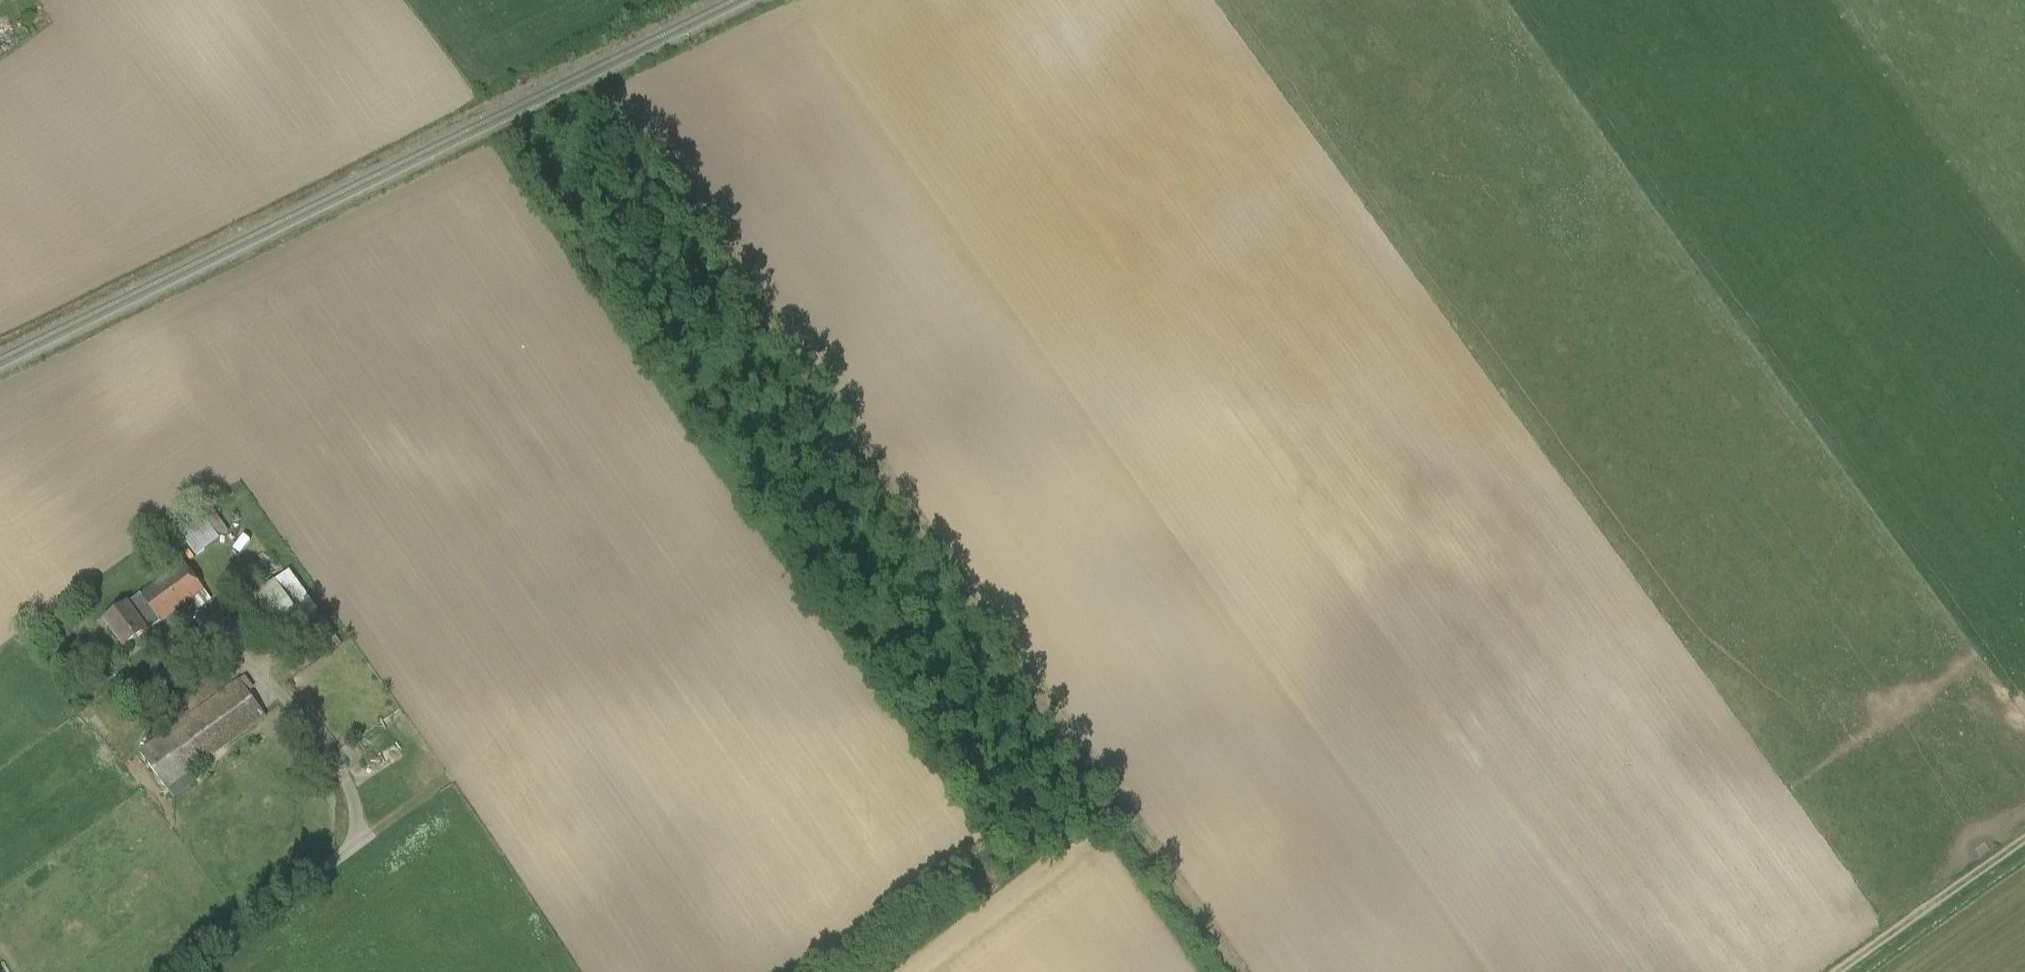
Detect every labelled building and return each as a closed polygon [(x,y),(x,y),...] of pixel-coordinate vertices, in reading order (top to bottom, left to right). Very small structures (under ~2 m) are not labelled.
[(196,557),(229,532),(212,509),(179,534),(196,557)] [(124,648),(147,632),(182,607),(183,609),(194,601),(200,608),(212,600),(185,563),(128,605),(105,620),(124,648)] [(274,641),(317,611),(289,571),(246,602),(274,641)] [(144,739),(149,745),(140,752),(167,790),(267,719),(239,680),(207,703),(206,701),(231,683),(217,663),(174,695),(178,701),(163,711),(170,720),(144,739)]
